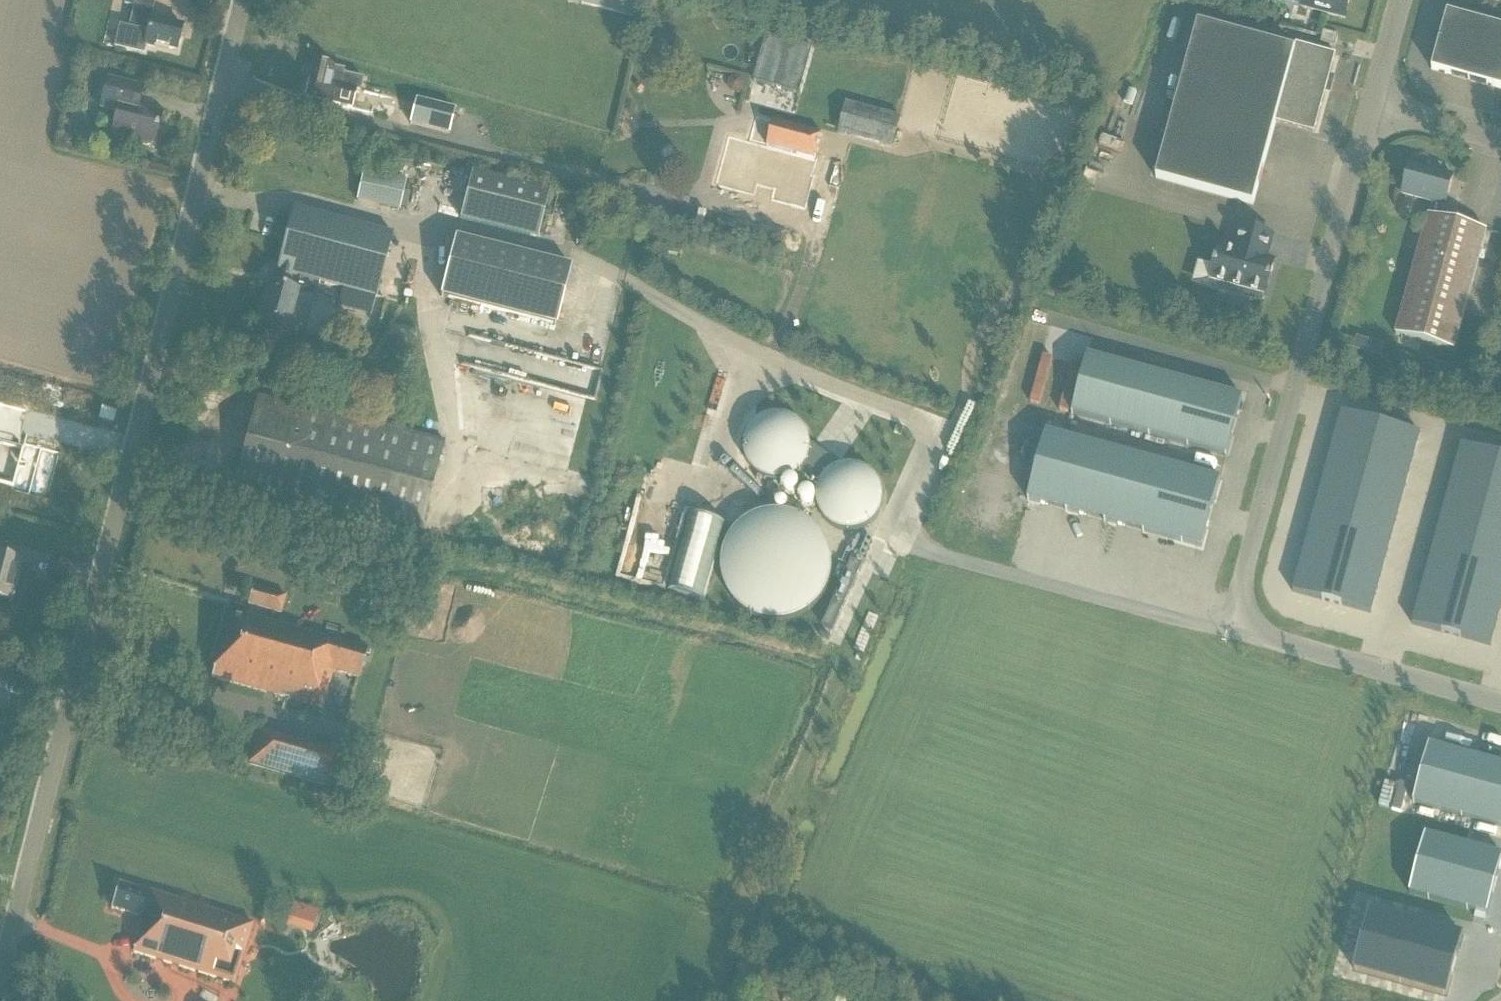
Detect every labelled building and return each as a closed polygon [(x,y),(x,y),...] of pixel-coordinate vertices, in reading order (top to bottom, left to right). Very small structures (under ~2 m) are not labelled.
[(113,48),(142,55),(144,46),(154,49),(155,46),(177,52),(183,27),(163,22),(163,20),(151,17),(153,9),(155,0),(126,0),(126,3),(125,5),(135,7),(129,30),(118,27),(113,48)] [(640,0),(582,0),(582,3),(636,17),(640,0)] [(1302,7),(1345,19),(1350,0),(1304,0),(1302,7)] [(1271,10),(1269,17),(1278,20),(1280,12),(1271,10)] [(1500,89),(1500,27),(1447,12),(1431,70),(1500,89)] [(1315,133),(1336,54),(1296,44),(1294,49),(1198,23),(1155,179),(1253,205),(1276,122),(1315,133)] [(1338,35),(1323,31),(1321,42),(1335,46),(1338,35)] [(305,97),(352,109),(356,91),(360,92),(363,79),(344,74),(344,71),(314,63),(310,79),(305,97)] [(743,90),(743,75),(728,75),(728,90),(743,90)] [(141,87),(108,79),(100,109),(117,113),(111,134),(154,144),(162,113),(136,107),(141,87)] [(410,123),(449,133),(455,110),(416,100),(410,123)] [(893,148),(902,117),(847,102),(838,133),(893,148)] [(729,134),(715,183),(806,207),(815,174),(814,173),(818,157),(816,157),(823,132),(775,120),(768,144),(729,134)] [(1432,202),(1396,335),(1454,350),(1487,231),(1440,219),(1444,205),(1445,206),(1453,177),(1411,165),(1403,194),(1432,202)] [(399,209),(406,181),(364,172),(358,200),(399,209)] [(459,219),(537,238),(549,192),(471,172),(459,219)] [(394,232),(297,207),(292,224),(290,224),(273,287),(269,285),(259,321),(306,334),(320,283),(343,289),(339,306),(373,315),(394,232)] [(1265,297),(1275,262),(1266,260),(1272,237),(1241,228),(1235,252),(1220,247),(1211,282),(1265,297)] [(440,296),(556,325),(571,267),(455,238),(440,296)] [(416,341),(419,328),(404,325),(402,337),(416,341)] [(1374,342),(1371,353),(1380,356),(1384,344),(1374,342)] [(1246,386),(1091,344),(1075,402),(1230,445),(1246,386)] [(580,423),(586,400),(510,382),(506,400),(540,408),(533,439),(574,449),(580,423)] [(443,444),(258,396),(233,491),(419,539),(443,444)] [(1342,412),(1293,592),(1371,613),(1420,433),(1342,412)] [(894,430),(881,421),(876,428),(867,423),(857,437),(879,451),(894,430)] [(1221,479),(1047,432),(1028,500),(1202,548),(1221,479)] [(484,433),(481,448),(521,458),(525,444),(484,433)] [(11,491),(10,496),(48,506),(61,457),(22,447),(21,452),(2,447),(0,454),(0,489),(11,491)] [(1417,629),(1496,650),(1500,630),(1500,457),(1468,448),(1417,629)] [(912,477),(904,496),(914,499),(921,481),(912,477)] [(727,528),(695,518),(673,591),(705,601),(727,528)] [(12,601),(22,562),(0,556),(0,598),(12,601)] [(282,614),(286,596),(253,587),(248,605),(282,614)] [(211,677),(323,708),(333,671),(360,678),(368,648),(250,616),(251,610),(228,603),(213,658),(217,659),(211,677)] [(342,757),(259,733),(250,766),(333,789),(342,757)] [(1500,827),(1500,763),(1430,743),(1413,802),(1500,827)] [(1426,834),(1409,893),(1487,915),(1500,864),(1500,855),(1426,834)] [(232,985),(251,926),(120,883),(110,914),(141,924),(136,936),(139,937),(134,953),(232,985)] [(1371,912),(1355,972),(1445,996),(1461,937),(1371,912)] [(770,1000),(787,1000),(789,983),(772,981),(770,1000)]
